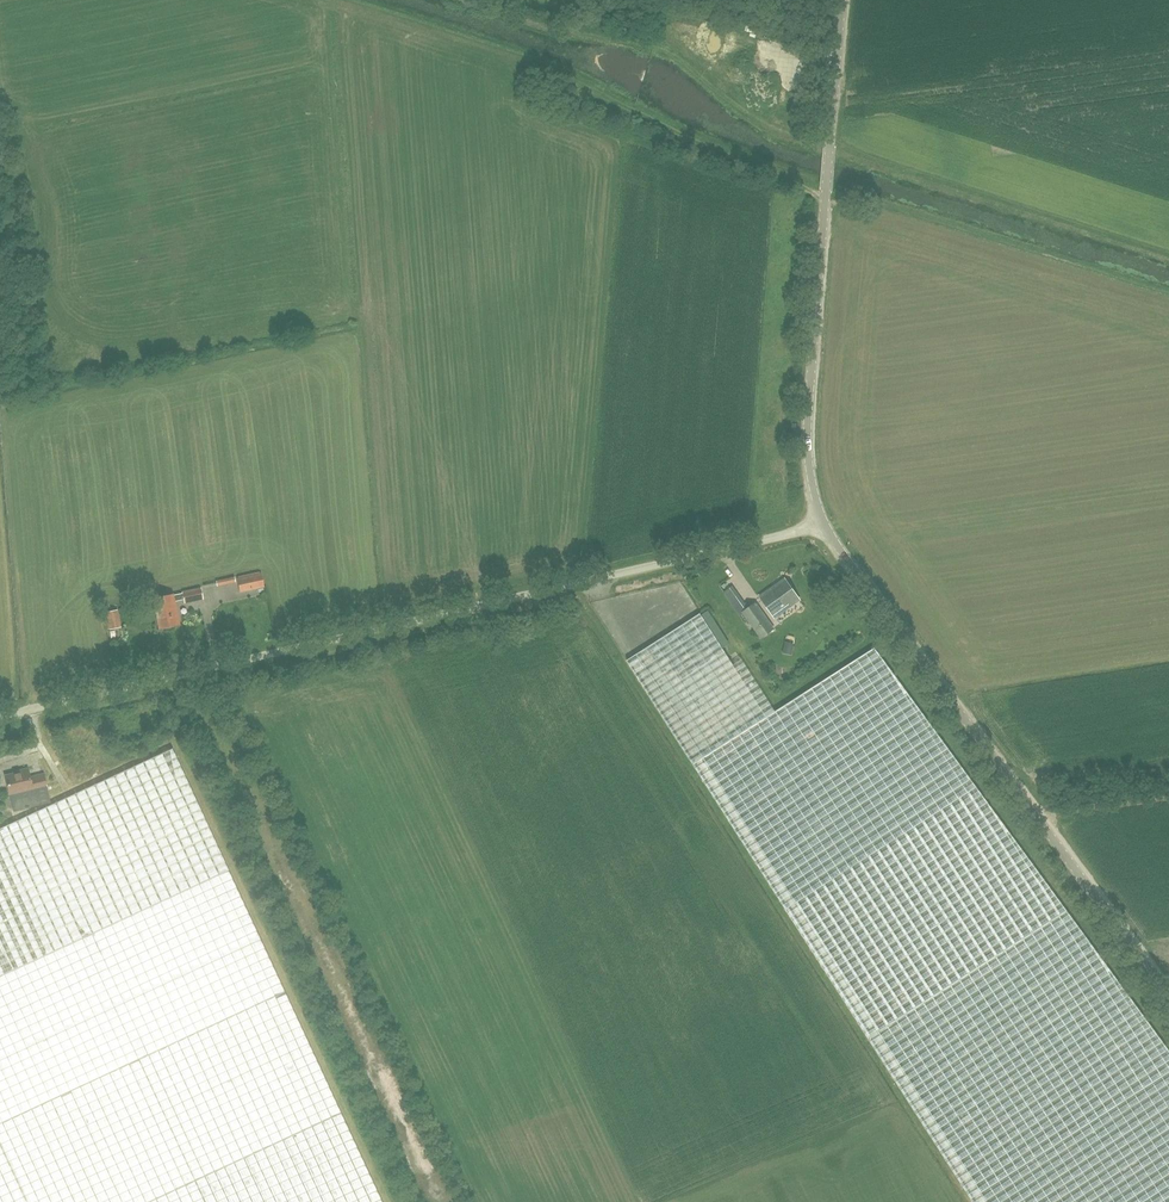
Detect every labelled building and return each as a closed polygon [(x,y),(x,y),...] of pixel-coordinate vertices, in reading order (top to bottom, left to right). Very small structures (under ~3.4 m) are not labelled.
[(240,591),(264,586),(262,575),(238,579),(240,591)] [(785,579),(760,597),(775,617),(800,599),(785,579)] [(756,604),(746,610),(730,588),(723,593),(740,617),(745,613),(762,637),(774,628),(756,604)] [(203,598),(201,589),(182,593),(154,599),(160,628),(178,624),(173,601),(183,598),(184,602),(203,598)] [(117,611),(107,613),(110,629),(120,628),(117,611)] [(999,818),(875,648),(775,712),(742,660),(733,665),(700,614),(627,661),(970,1199),(972,1201),(1168,1201),(1168,1051),(999,818)] [(786,640),(782,651),(791,654),(795,643),(786,640)] [(175,756),(172,749),(0,828),(0,1201),(382,1201),(175,756)] [(50,803),(46,787),(47,787),(43,774),(30,777),(28,770),(14,773),(14,775),(6,777),(10,794),(9,795),(13,812),(50,803)]
